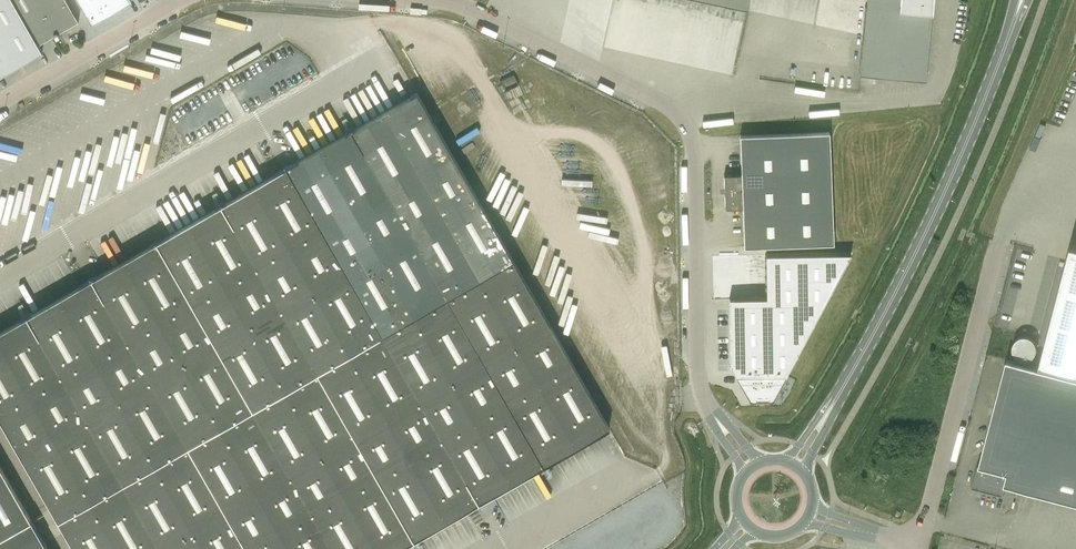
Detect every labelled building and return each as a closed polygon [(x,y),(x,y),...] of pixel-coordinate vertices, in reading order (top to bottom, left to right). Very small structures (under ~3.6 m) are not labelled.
[(42,51),(38,44),(55,34),(56,37),(59,35),(58,32),(79,20),(67,0),(0,0),(0,75),(42,51)] [(92,23),(131,0),(79,0),(92,23)] [(747,9),(749,0),(706,0),(747,9)] [(860,75),(926,81),(933,0),(867,0),(860,75)] [(845,30),(858,30),(858,14),(845,14),(845,30)] [(261,46),(263,50),(277,43),(275,40),(261,46)] [(504,89),(518,85),(514,74),(501,79),(504,89)] [(0,330),(0,417),(76,548),(396,548),(608,427),(416,92),(0,330)] [(321,111),(316,114),(327,137),(332,134),(321,111)] [(741,175),(724,175),(725,208),(742,208),(744,247),(834,244),(829,132),(740,135),(741,175)] [(1040,362),(1075,371),(1075,244),(1071,243),(1040,362)] [(767,298),(729,299),(730,366),(750,400),(772,400),(850,255),(766,255),(767,298)] [(972,486),(1002,494),(1005,483),(1075,501),(1075,377),(1006,359),(979,464),(977,464),(972,486)] [(0,465),(0,548),(48,548),(0,465)]
